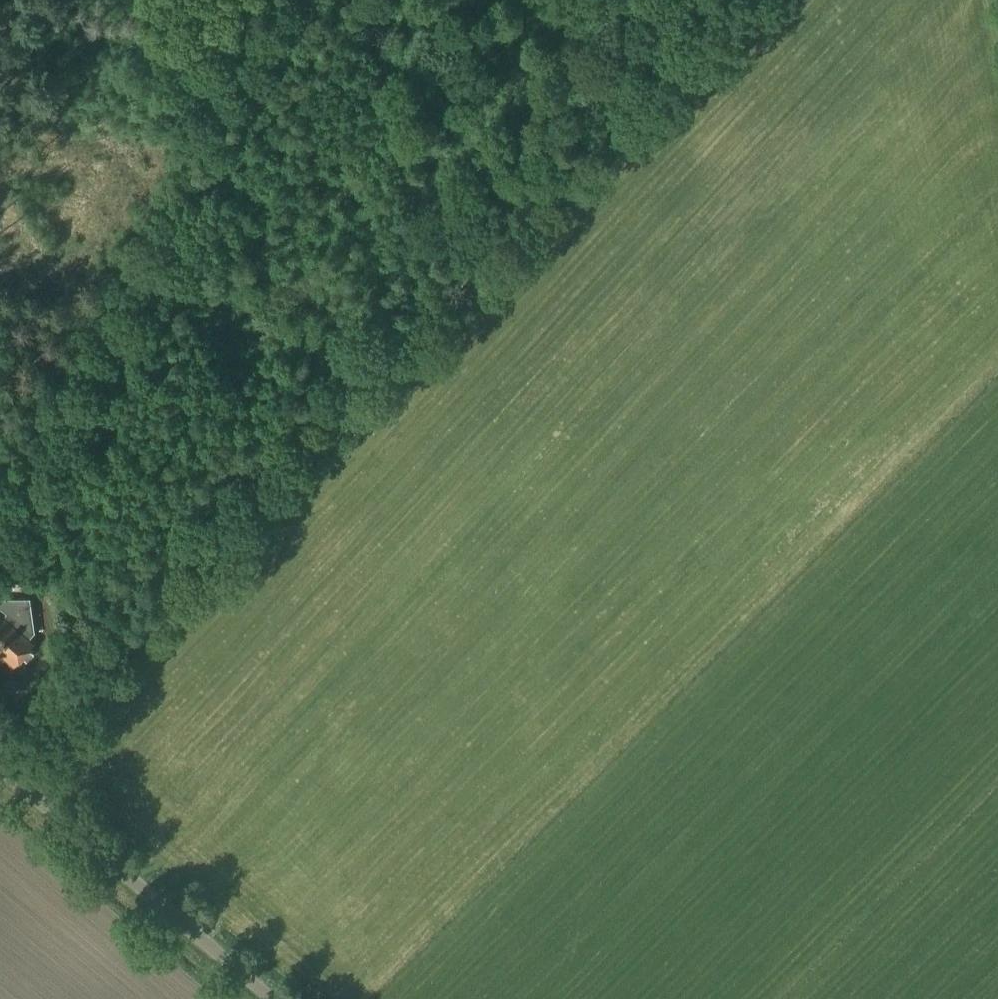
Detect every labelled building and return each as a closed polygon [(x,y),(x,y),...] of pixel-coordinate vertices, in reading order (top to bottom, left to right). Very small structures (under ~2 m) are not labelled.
[(31,601),(31,599),(0,599),(0,609),(6,614),(4,618),(0,614),(0,665),(6,658),(16,667),(35,645),(29,640),(32,637),(37,640),(31,601)]
